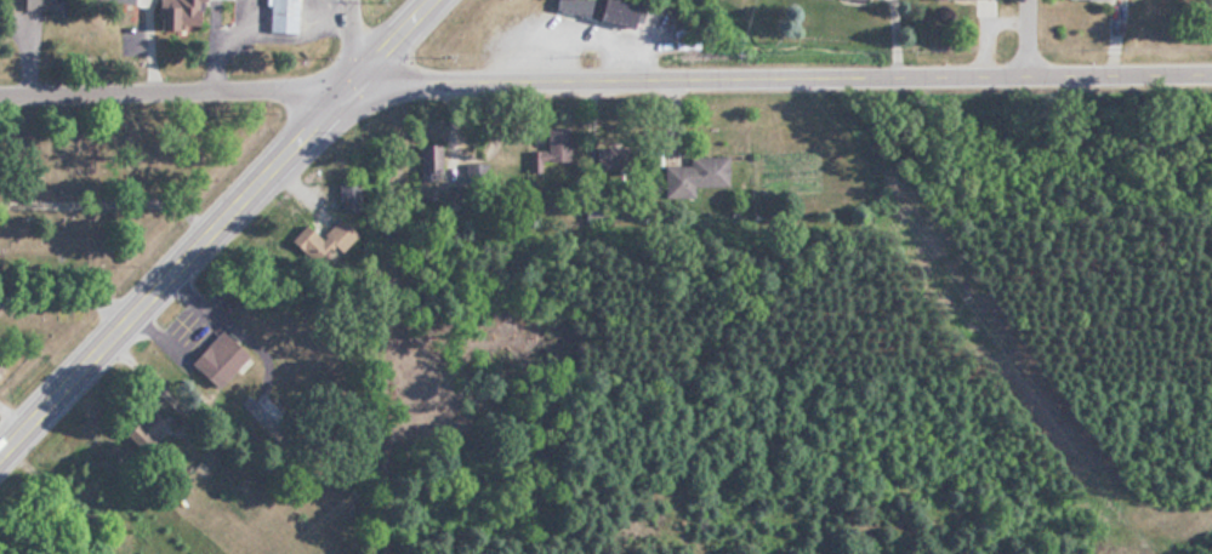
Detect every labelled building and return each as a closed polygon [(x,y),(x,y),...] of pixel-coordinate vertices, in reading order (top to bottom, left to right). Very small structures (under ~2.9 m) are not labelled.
[(151,30),(201,32),(201,0),(165,0),(165,4),(151,4),(151,30)] [(292,32),(292,0),(266,0),(266,32),(292,32)] [(626,0),(624,0),(551,0),(549,10),(621,25),(626,0)] [(568,126),(545,126),(545,151),(528,151),(528,172),(541,172),(541,161),(568,161),(568,126)] [(417,144),(417,180),(437,180),(437,144),(417,144)] [(591,146),(591,180),(633,180),(633,146),(591,146)] [(661,196),(691,196),(691,186),(724,186),(724,155),(686,155),(686,165),(661,165),(661,196)] [(487,164),(467,164),(467,178),(487,178),(487,164)] [(322,238),(309,240),(312,257),(354,250),(349,220),(320,225),(322,238)] [(243,353),(213,331),(184,369),(214,391),(243,353)]
